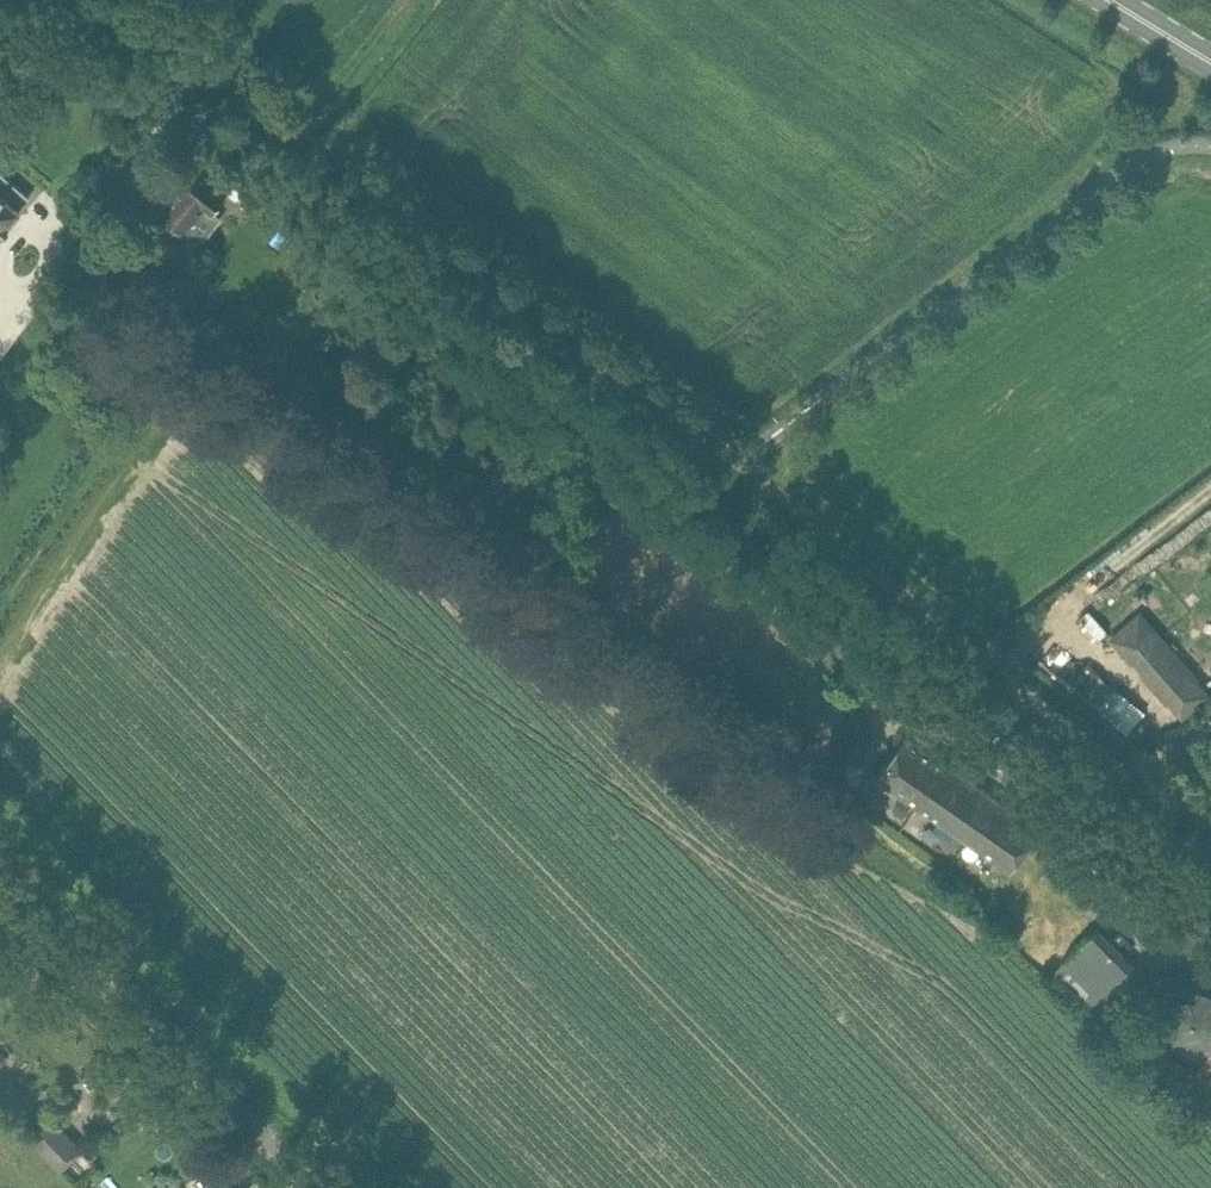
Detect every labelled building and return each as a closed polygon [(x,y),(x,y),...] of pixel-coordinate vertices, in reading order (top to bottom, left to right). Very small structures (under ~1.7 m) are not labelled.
[(236,179),(197,148),(187,160),(187,159),(171,179),(178,184),(158,209),(200,243),(220,216),(212,210),(236,179)] [(21,208),(19,207),(29,195),(0,170),(0,232),(21,208)] [(1199,674),(1151,620),(1122,645),(1170,699),(1199,674)] [(906,734),(893,754),(878,775),(1011,868),(1039,827),(906,734)] [(1193,770),(1207,792),(1210,789),(1210,761),(1193,770)] [(1178,991),(1178,993),(1193,990),(1188,969),(1142,979),(1147,974),(1098,925),(1056,968),(1105,1017),(1107,1014),(1117,1023),(1142,997),(1143,1000),(1178,991)] [(52,1118),(35,1134),(32,1137),(61,1168),(81,1149),(52,1118)]
